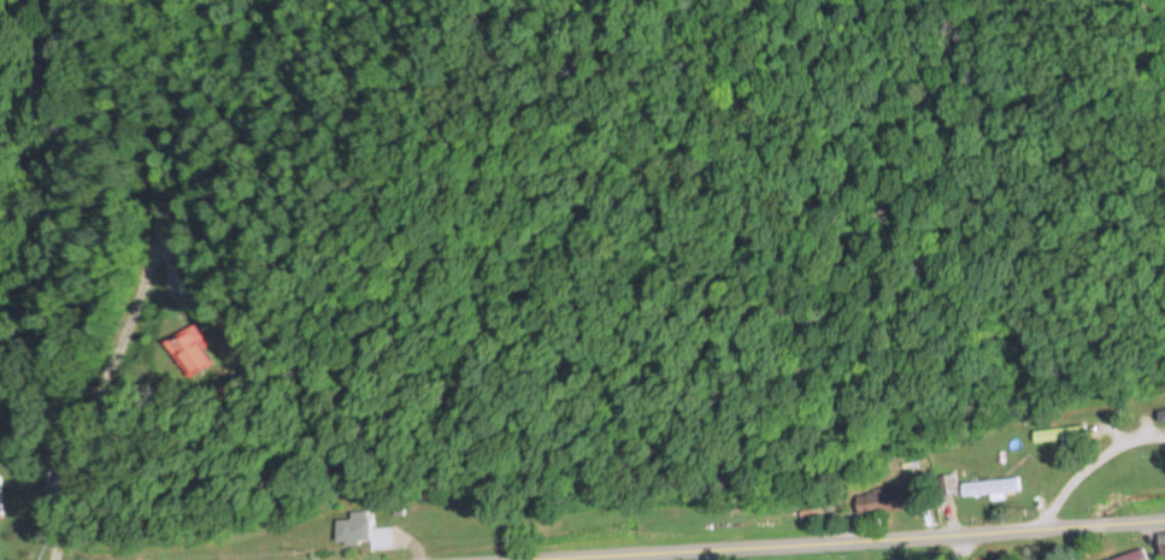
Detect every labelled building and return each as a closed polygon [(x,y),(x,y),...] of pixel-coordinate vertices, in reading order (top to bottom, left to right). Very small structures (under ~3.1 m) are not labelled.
[(205,366),(197,350),(202,347),(191,325),(158,341),(177,380),(205,366)] [(1154,407),(1155,418),(1164,418),(1164,407),(1154,407)] [(955,491),(949,473),(934,478),(940,495),(955,491)] [(1016,479),(958,481),(958,494),(1017,492),(1016,479)] [(852,490),(852,512),(912,510),(911,488),(852,490)] [(367,549),(388,548),(388,528),(367,529),(367,510),(348,511),(348,519),(332,520),(333,542),(367,541),(367,549)]
